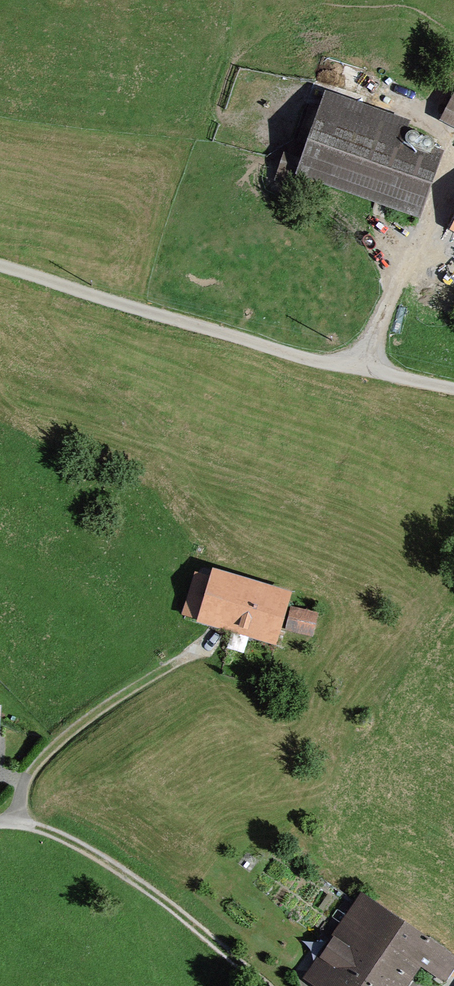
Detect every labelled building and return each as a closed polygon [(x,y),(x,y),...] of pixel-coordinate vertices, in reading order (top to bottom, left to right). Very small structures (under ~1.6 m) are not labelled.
[(309,172),(414,209),(432,156),(388,140),(393,124),(333,103),(328,118),(311,112),(302,137),(319,143),(309,172)] [(418,135),(416,133),(414,132),(412,132),(410,132),(408,133),(407,134),(405,136),(405,138),(405,141),(406,143),(408,144),(410,145),(412,146),(414,146),(416,145),(417,143),(418,141),(419,139),(419,137),(418,135)] [(432,140),(430,139),(429,138),(426,137),(424,138),(422,138),(421,140),(420,142),(419,144),(419,146),(420,148),(422,150),(424,151),(426,151),(428,151),(430,150),(432,148),(433,147),(433,145),(433,142),(432,140)] [(186,613),(203,618),(206,609),(239,619),(238,623),(270,633),(280,599),(247,589),(246,593),(196,579),(186,613)] [(294,609),(290,626),(309,631),(313,614),(294,609)] [(444,976),(453,961),(453,957),(428,939),(425,942),(362,898),(333,941),(335,943),(397,985),(415,959),(424,966),(426,963),(444,976)] [(314,975),(330,985),(398,985),(397,985),(335,943),(314,975)]
